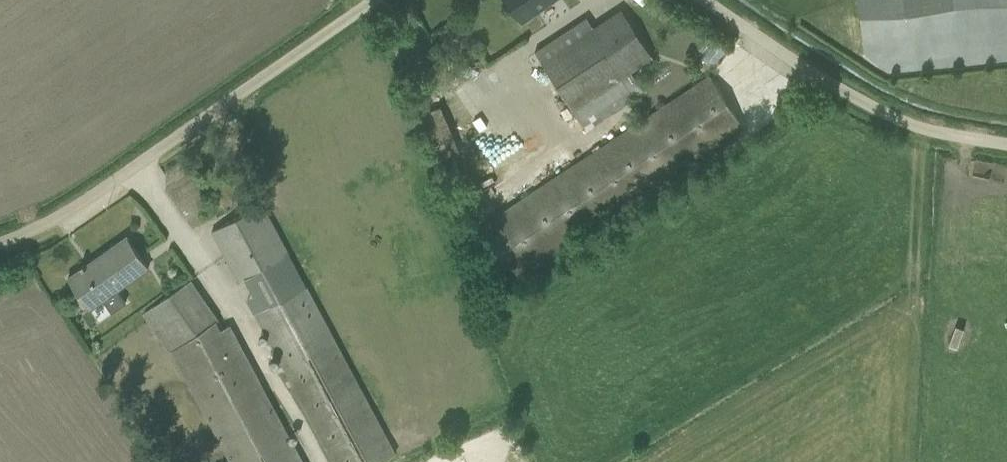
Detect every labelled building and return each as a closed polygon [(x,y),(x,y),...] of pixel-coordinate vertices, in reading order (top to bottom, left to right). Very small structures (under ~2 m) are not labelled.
[(555,0),(508,0),(523,22),(555,0)] [(826,18),(1006,0),(824,0),(826,18)] [(586,19),(535,50),(583,127),(625,101),(615,84),(649,64),(618,15),(593,31),(586,19)] [(704,60),(712,46),(704,41),(695,55),(704,60)] [(708,79),(481,224),(511,272),(738,126),(708,79)] [(483,118),(476,122),(469,110),(453,119),(471,149),(494,136),(483,118)] [(212,231),(330,461),(391,461),(261,206),(212,231)] [(93,307),(152,267),(129,233),(70,273),(93,307)] [(144,311),(168,349),(224,461),(298,461),(229,329),(219,333),(190,286),(144,311)]
